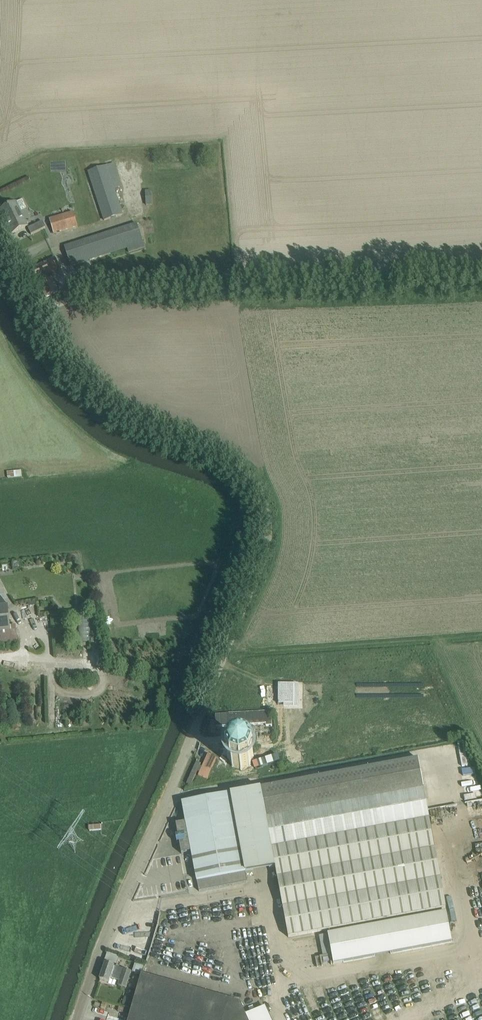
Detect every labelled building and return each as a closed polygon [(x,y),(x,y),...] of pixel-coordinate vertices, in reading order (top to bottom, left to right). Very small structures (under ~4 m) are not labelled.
[(123,215),(108,166),(89,172),(104,221),(123,215)] [(28,226),(18,207),(16,203),(1,210),(12,234),(28,226)] [(78,227),(74,213),(50,220),(54,233),(78,227)] [(46,228),(43,222),(29,228),(32,234),(46,228)] [(137,223),(106,233),(64,246),(71,267),(127,249),(128,253),(145,247),(137,223)] [(59,292),(50,274),(60,269),(55,257),(29,270),(35,282),(40,280),(42,284),(40,285),(46,298),(59,292)] [(8,605),(0,606),(0,603),(0,631),(11,630),(8,605)] [(294,684),(278,684),(278,704),(284,704),(294,704),(294,684)] [(272,726),(271,712),(215,715),(216,727),(266,724),(266,726),(272,726)] [(254,757),(254,756),(253,755),(250,749),(250,748),(250,747),(249,747),(248,747),(241,745),(241,744),(240,744),(239,744),(239,745),(233,748),(232,748),(231,748),(230,749),(231,750),(229,757),(228,757),(228,758),(228,759),(229,759),(232,765),(232,766),(232,767),(233,767),(234,767),(240,769),(241,770),(242,770),(243,769),(249,766),(250,766),(251,766),(251,765),(251,764),(253,758),(254,757)] [(252,763),(254,770),(279,762),(277,755),(252,763)] [(446,908),(420,769),(419,759),(261,788),(231,793),(182,803),(186,822),(176,824),(178,835),(176,836),(177,843),(179,843),(182,854),(191,852),(197,881),(199,891),(248,882),(246,872),(275,867),(289,937),(298,935),(446,908)] [(197,762),(186,784),(191,786),(201,764),(197,762)] [(447,912),(328,934),(333,964),(453,942),(447,912)] [(126,989),(131,972),(106,963),(100,980),(109,983),(110,978),(120,981),(118,986),(126,989)] [(142,975),(145,966),(136,963),(133,972),(142,975)] [(265,1007),(246,1015),(240,1002),(229,1000),(151,977),(142,975),(134,1001),(132,1008),(129,1019),(271,1019),(265,1007)] [(125,998),(123,1006),(132,1008),(134,1001),(125,998)]
